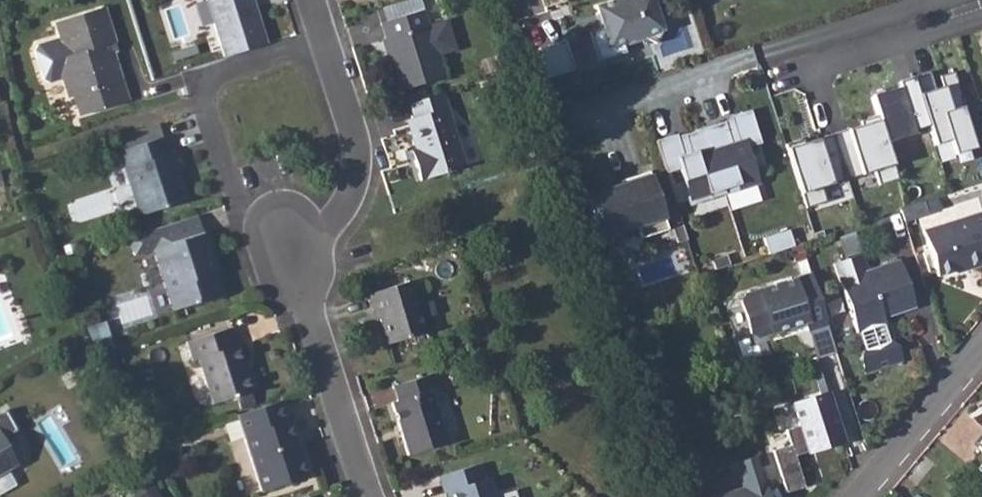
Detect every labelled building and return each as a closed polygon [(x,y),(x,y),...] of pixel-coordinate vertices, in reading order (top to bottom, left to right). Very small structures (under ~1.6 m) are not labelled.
[(224,58),(268,44),(254,0),(207,0),(224,58)] [(651,0),(627,0),(616,4),(615,2),(594,8),(597,16),(601,15),(605,29),(587,34),(597,64),(625,55),(622,45),(641,39),(655,46),(664,28),(658,9),(655,10),(651,0)] [(107,9),(57,25),(61,40),(40,47),(36,53),(45,82),(51,85),(65,81),(70,100),(75,99),(81,119),(132,102),(117,56),(114,57),(110,46),(117,43),(107,9)] [(386,26),(382,27),(386,42),(394,66),(390,66),(398,93),(447,78),(442,61),(432,32),(431,27),(428,28),(424,14),(420,15),(386,26)] [(538,77),(575,70),(570,39),(532,46),(538,77)] [(929,71),(912,76),(926,118),(934,146),(950,141),(954,156),(975,149),(961,106),(964,106),(953,71),(939,75),(942,86),(934,88),(929,71)] [(911,123),(926,118),(912,76),(897,81),(899,86),(884,91),(885,95),(873,99),(878,117),(887,144),(915,135),(911,123)] [(442,93),(407,104),(412,122),(406,124),(417,156),(413,157),(421,183),(466,169),(442,93)] [(677,134),(656,141),(666,173),(680,168),(690,199),(708,193),(710,198),(726,193),(724,188),(738,184),(740,188),(759,183),(747,147),(762,142),(751,110),(731,117),(734,129),(728,131),(725,121),(705,128),(685,135),(688,144),(681,146),(677,134)] [(887,144),(878,117),(862,122),(863,127),(834,136),(848,180),(876,172),(880,186),(898,180),(887,144)] [(848,180),(834,136),(806,145),(804,141),(787,146),(807,209),(827,203),(823,189),(848,180)] [(124,152),(121,153),(140,212),(142,218),(192,202),(183,174),(191,172),(184,153),(176,155),(171,138),(169,139),(124,152)] [(668,229),(650,172),(621,180),(623,187),(615,189),(614,186),(602,190),(603,192),(588,197),(603,242),(624,235),(622,228),(637,223),(642,237),(668,229)] [(927,233),(942,279),(966,271),(968,277),(981,272),(981,214),(927,233)] [(219,276),(214,261),(219,260),(211,234),(155,253),(175,314),(226,297),(219,276)] [(867,256),(839,265),(860,337),(863,336),(868,354),(866,355),(863,362),(868,378),(907,366),(902,350),(895,346),(893,346),(888,329),(890,328),(887,321),(919,310),(904,261),(872,272),(867,256)] [(811,270),(745,290),(741,297),(750,329),(758,332),(806,318),(808,327),(826,321),(811,270)] [(415,285),(371,298),(376,317),(381,316),(391,347),(431,335),(415,285)] [(232,331),(188,345),(194,364),(201,362),(214,406),(259,392),(251,371),(249,371),(241,348),(238,348),(232,331)] [(399,405),(392,407),(409,459),(450,447),(433,394),(439,393),(434,378),(394,391),(399,405)] [(828,395),(793,406),(800,427),(786,431),(791,446),(773,452),(786,494),(805,489),(795,458),(843,443),(828,395)] [(283,402),(237,417),(240,424),(245,441),(262,494),(312,478),(293,420),(290,421),(283,402)] [(0,413),(0,474),(17,464),(2,438),(16,431),(4,411),(0,413)] [(759,462),(738,468),(744,487),(714,496),(770,496),(759,462)] [(440,480),(445,496),(447,496),(499,496),(493,481),(487,483),(482,467),(440,480)] [(0,474),(0,491),(19,480),(12,468),(0,474)] [(136,485),(140,496),(163,496),(156,478),(136,485)]
